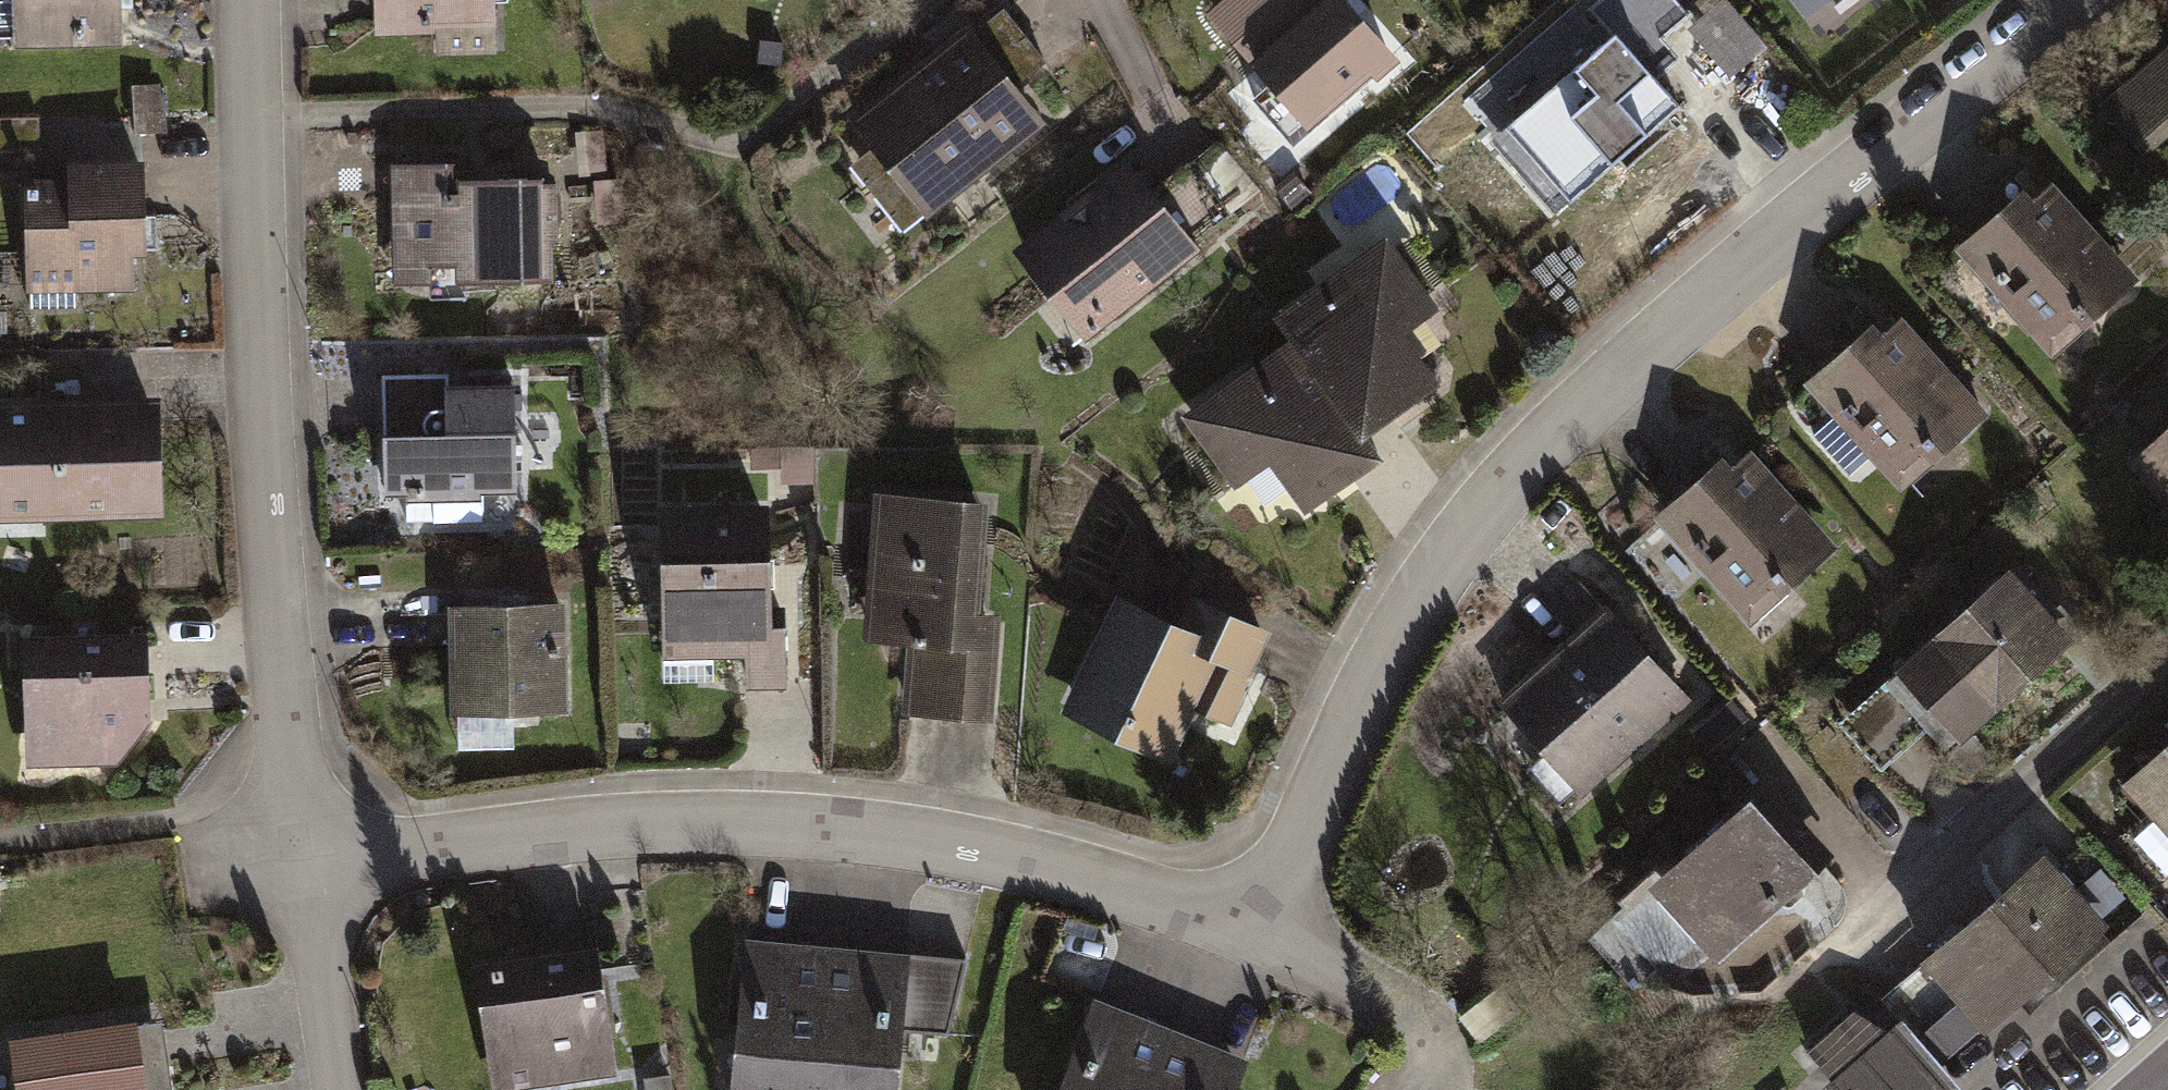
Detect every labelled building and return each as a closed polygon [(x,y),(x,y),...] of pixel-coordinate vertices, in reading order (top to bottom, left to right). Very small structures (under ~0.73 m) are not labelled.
[(19,42),(19,0),(0,0),(0,42),(19,42)] [(128,0),(24,0),(26,43),(129,40),(128,0)] [(501,0),(383,0),(384,28),(442,26),(442,54),(503,52),(501,0)] [(1353,0),(1232,0),(1219,11),(1321,129),(1403,59),(1353,0)] [(1699,25),(1679,0),(1628,0),(1608,15),(1647,65),(1699,25)] [(1740,81),(1774,48),(1725,0),(1692,33),(1740,81)] [(1790,18),(1812,0),(1776,0),(1790,18)] [(1679,105),(1603,21),(1499,115),(1555,176),(1573,160),(1593,182),(1679,105)] [(933,210),(1051,118),(976,22),(858,113),(881,142),(932,208),(933,210)] [(2097,107),(2146,166),(2167,148),(2167,47),(2097,107)] [(910,225),(932,208),(881,142),(859,159),(910,225)] [(454,172),(454,156),(397,158),(400,282),(567,278),(563,169),(454,172)] [(155,247),(154,164),(76,164),(76,178),(36,178),(37,289),(138,288),(138,248),(155,247)] [(1091,329),(1186,249),(1115,166),(1020,246),(1091,329)] [(2015,199),(1953,255),(2055,365),(2141,286),(2052,189),(2027,212),(2015,199)] [(1271,317),(1290,344),(1180,419),(1230,492),(1240,485),(1259,513),(1288,493),(1303,515),(1381,462),(1366,439),(1402,414),(1439,389),(1404,338),(1442,312),(1389,236),(1271,317)] [(1867,336),(1804,394),(1899,496),(1990,413),(1906,322),(1878,348),(1867,336)] [(529,367),(388,368),(392,495),(528,494),(529,367)] [(167,510),(165,397),(0,400),(0,478),(1,513),(167,510)] [(2132,466),(2167,506),(2167,434),(2132,466)] [(1667,510),(1752,617),(1839,548),(1754,441),(1667,510)] [(884,484),(873,637),(921,641),(916,710),(999,716),(1006,612),(992,611),(1001,493),(884,484)] [(794,619),(781,619),(778,498),(669,501),(673,652),(753,650),(754,685),(796,684),(794,619)] [(2012,573),(1897,675),(1938,719),(1964,746),(2078,643),(2038,601),(2012,573)] [(1185,614),(1125,586),(1066,708),(1176,760),(1201,708),(1233,723),(1278,628),(1197,590),(1185,614)] [(577,599),(462,600),(462,708),(578,707),(577,599)] [(1581,800),(1691,705),(1605,607),(1495,702),(1581,800)] [(152,627),(31,630),(35,761),(156,758),(152,627)] [(1938,719),(1897,675),(1842,726),(1883,770),(1938,719)] [(2125,788),(2167,837),(2167,751),(2125,788)] [(1820,879),(1749,802),(1653,887),(1721,964),(1801,896),(1820,879)] [(2047,859),(1927,965),(1983,1030),(1988,1035),(2110,930),(2056,869),(2047,859)] [(740,1089),(903,1089),(916,948),(755,933),(740,1089)] [(610,944),(484,960),(501,1088),(626,1072),(610,944)] [(1886,1000),(1905,1020),(1943,1065),(1983,1030),(1927,965),(1886,1000)] [(1254,1054),(1101,995),(1064,1089),(1240,1089),(1254,1054)] [(144,1014),(17,1033),(25,1089),(155,1089),(144,1014)] [(1825,1089),(1963,1089),(1943,1065),(1905,1020),(1888,1035),(1854,1015),(1811,1055),(1835,1081),(1825,1089)]
